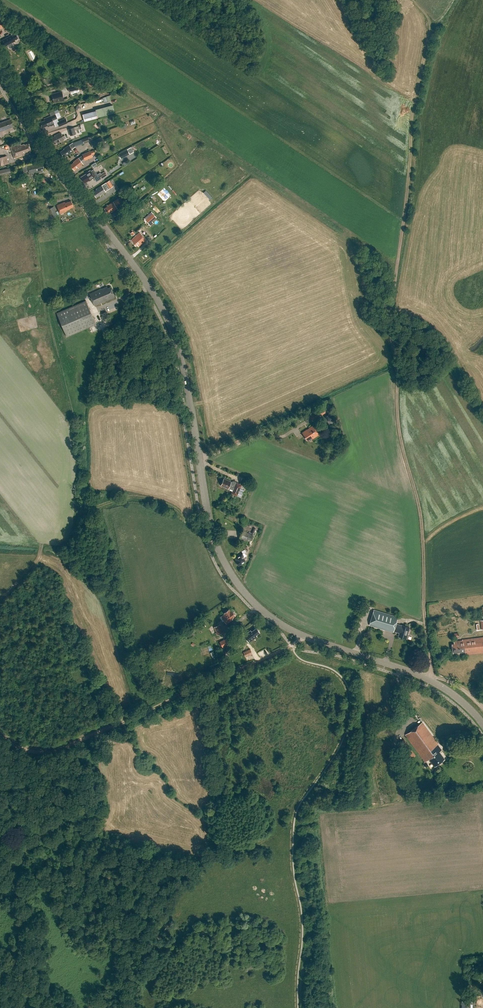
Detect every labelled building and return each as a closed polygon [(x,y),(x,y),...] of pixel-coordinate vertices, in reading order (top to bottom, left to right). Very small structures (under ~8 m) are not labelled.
[(12,35),(1,41),(4,46),(8,44),(8,45),(15,41),(15,40),(18,39),(16,35),(12,36),(12,35)] [(77,83),(67,86),(69,92),(71,91),(71,94),(80,92),(77,83)] [(62,91),(51,94),(54,102),(60,100),(60,101),(64,100),(62,91)] [(96,111),(83,115),(85,122),(98,118),(96,111)] [(55,114),(51,116),(44,119),(45,120),(40,122),(42,128),(47,126),(48,127),(51,125),(51,126),(54,125),(53,121),(57,119),(55,114)] [(57,122),(59,127),(67,123),(65,118),(57,122)] [(13,126),(11,119),(0,123),(0,131),(13,126)] [(79,126),(68,129),(70,136),(76,134),(75,131),(80,129),(79,126)] [(58,143),(64,140),(66,138),(65,135),(62,137),(60,133),(54,135),(55,136),(51,138),(54,144),(58,142),(58,143)] [(107,142),(104,136),(90,143),(92,149),(107,142)] [(68,155),(74,152),(72,149),(75,147),(72,143),(63,149),(64,149),(60,152),(64,157),(68,155)] [(30,151),(31,151),(29,144),(25,145),(25,144),(21,145),(21,144),(12,147),(16,158),(31,153),(30,151)] [(132,147),(119,155),(122,159),(135,152),(132,147)] [(79,158),(73,162),(74,163),(70,165),(74,171),(78,168),(84,164),(81,161),(84,159),(85,160),(93,157),(90,151),(83,155),(79,158)] [(9,164),(7,156),(0,157),(0,165),(9,164)] [(32,165),(32,168),(35,167),(35,170),(36,170),(37,172),(37,173),(44,171),(43,169),(44,168),(43,162),(42,161),(39,162),(39,163),(32,165)] [(35,167),(32,168),(32,165),(28,166),(27,166),(27,165),(22,166),(24,173),(29,171),(30,174),(35,173),(35,172),(37,172),(36,170),(35,170),(35,167)] [(91,172),(90,171),(86,174),(87,174),(81,178),(85,183),(89,181),(95,178),(94,177),(97,175),(94,170),(91,172)] [(100,196),(106,193),(105,191),(113,186),(109,181),(102,185),(102,186),(96,189),(96,190),(93,192),(96,198),(100,196)] [(116,206),(120,203),(122,202),(120,198),(117,199),(107,205),(108,206),(104,208),(108,214),(111,212),(112,212),(117,209),(116,206)] [(66,202),(58,205),(61,214),(67,211),(67,210),(71,209),(71,208),(75,207),(72,201),(69,202),(66,203),(66,202)] [(54,207),(48,209),(51,218),(58,215),(54,207)] [(153,214),(145,220),(149,224),(156,217),(153,214)] [(146,240),(145,238),(142,235),(140,232),(131,240),(136,246),(137,245),(139,247),(146,240)] [(114,295),(111,287),(106,290),(105,288),(103,289),(102,289),(90,294),(95,306),(115,297),(114,295)] [(87,301),(57,313),(67,337),(97,324),(87,301)] [(101,317),(103,322),(105,321),(104,319),(109,317),(106,311),(101,314),(102,316),(101,317)] [(314,420),(318,418),(317,416),(321,414),(321,415),(326,412),(322,407),(318,410),(318,411),(310,417),(312,420),(313,419),(314,420)] [(313,425),(302,433),(307,441),(312,438),(312,439),(319,434),(313,425)] [(240,488),(242,485),(232,481),(232,482),(229,480),(229,481),(224,479),(222,486),(229,489),(230,486),(235,488),(232,494),(241,498),(244,490),(240,488)] [(243,531),(239,540),(247,543),(248,540),(250,541),(253,535),(243,531)] [(237,563),(238,565),(239,565),(245,562),(243,558),(246,556),(245,553),(243,554),(236,558),(237,561),(237,562),(237,563)] [(231,618),(236,615),(232,610),(231,611),(230,609),(225,613),(222,616),(224,618),(222,620),(223,621),(225,620),(227,623),(232,620),(231,618)] [(402,626),(396,624),(398,617),(374,609),(369,625),(393,632),(394,631),(399,633),(398,637),(406,639),(407,639),(408,639),(409,636),(408,635),(407,635),(410,628),(402,625),(402,626)] [(223,633),(219,625),(214,627),(216,632),(215,633),(217,635),(217,634),(219,639),(218,639),(220,643),(223,641),(222,638),(224,637),(222,633),(223,633)] [(251,630),(244,635),(250,642),(258,636),(256,635),(260,632),(259,631),(259,630),(258,628),(257,628),(257,627),(252,631),(251,630)] [(452,644),(453,654),(465,652),(465,656),(482,653),(482,637),(462,640),(462,641),(454,642),(454,644),(452,644)] [(250,649),(243,652),(244,655),(242,656),(243,658),(245,657),(252,654),(250,649)] [(443,750),(438,745),(439,744),(423,722),(406,735),(426,762),(430,759),(435,766),(445,759),(440,752),(443,750)] [(404,740),(398,745),(410,760),(416,756),(404,740)]
